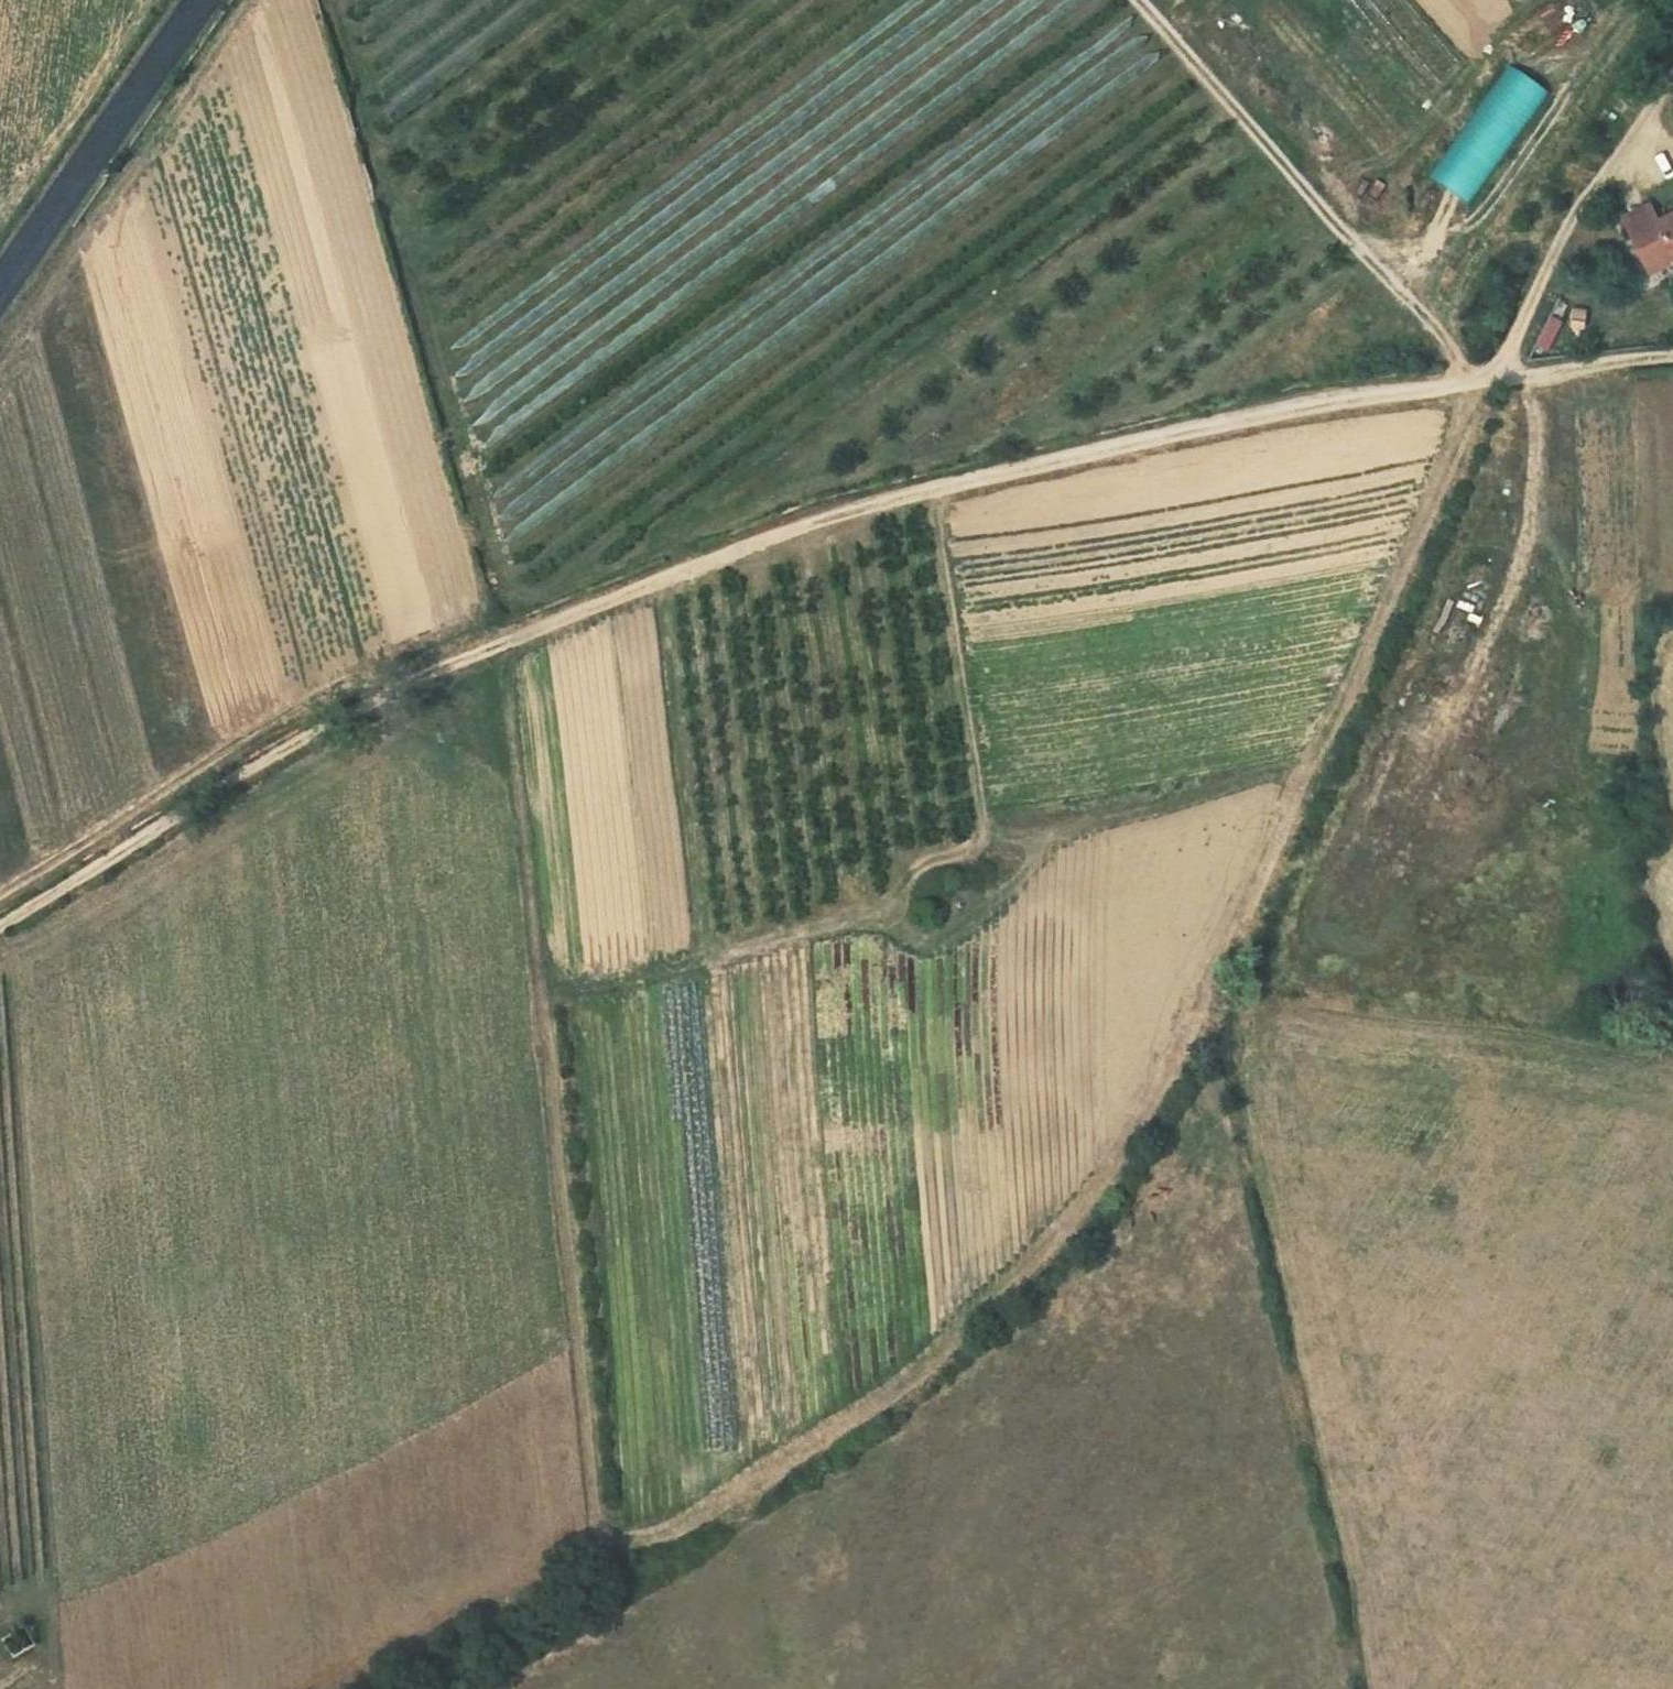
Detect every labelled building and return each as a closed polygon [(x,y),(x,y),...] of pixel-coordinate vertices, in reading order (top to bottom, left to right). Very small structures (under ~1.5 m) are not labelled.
[(1670,222),(1662,200),(1636,212),(1659,266),(1672,260),(1672,236),(1668,223),(1670,222)] [(916,926),(929,923),(926,906),(912,910),(916,926)]
